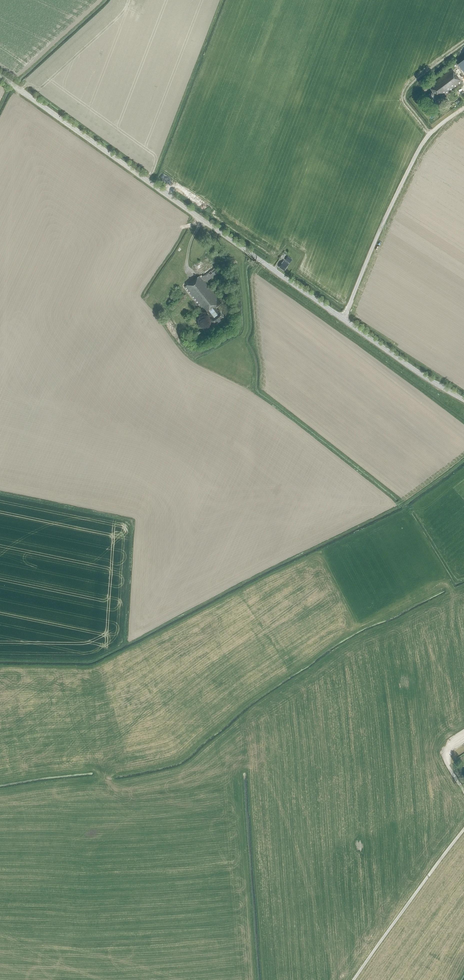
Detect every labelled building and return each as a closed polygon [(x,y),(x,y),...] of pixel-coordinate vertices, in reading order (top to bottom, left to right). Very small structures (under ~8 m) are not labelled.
[(431,102),(434,105),(439,101),(438,99),(442,96),(443,98),(463,83),(451,69),(428,87),(432,91),(426,95),(429,99),(431,102)] [(284,271),(289,264),(283,261),(279,267),(284,271)] [(221,303),(200,275),(185,287),(206,315),(208,313),(212,318),(210,319),(215,324),(219,321),(219,322),(221,320),(225,317),(220,311),(219,312),(216,308),(221,303)]
